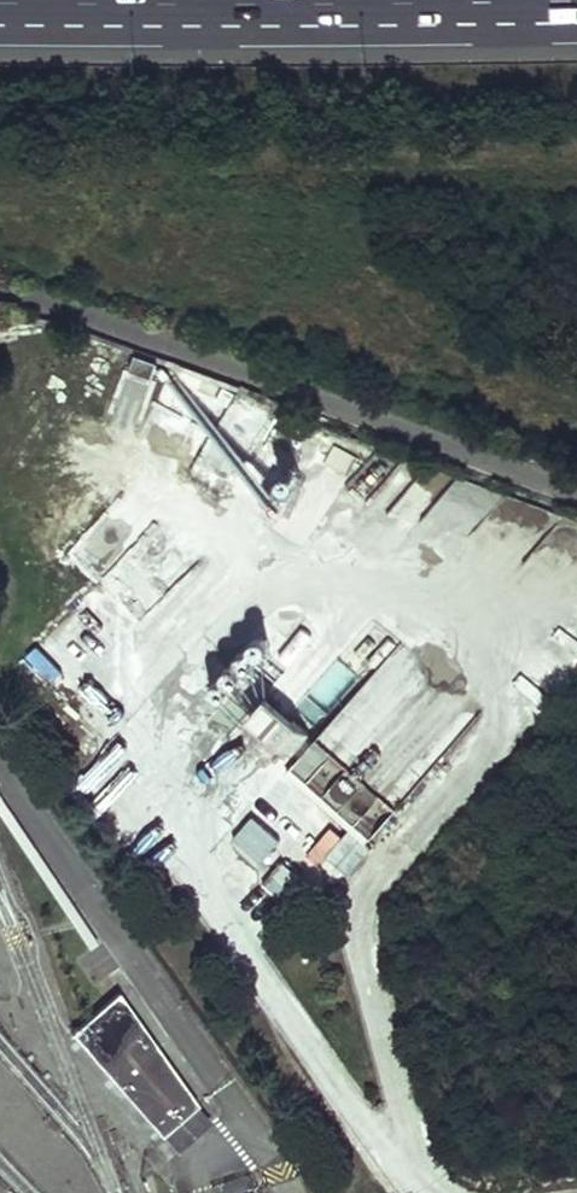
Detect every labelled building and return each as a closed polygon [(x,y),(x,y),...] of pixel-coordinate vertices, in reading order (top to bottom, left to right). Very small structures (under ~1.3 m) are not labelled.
[(140,613),(190,569),(157,532),(107,577),(140,613)] [(53,680),(69,660),(42,637),(26,657),(53,680)] [(282,745),(301,725),(301,723),(269,695),(250,716),(282,745)] [(293,766),(295,766),(374,835),(399,807),(320,736),(293,766)] [(254,815),(233,837),(261,863),(282,841),(254,815)] [(284,862),(265,882),(289,904),(308,884),(284,862)] [(72,1033),(162,1135),(163,1134),(198,1104),(199,1104),(119,991),(72,1033)] [(214,1121),(198,1104),(163,1134),(166,1137),(179,1152),(214,1121)]
